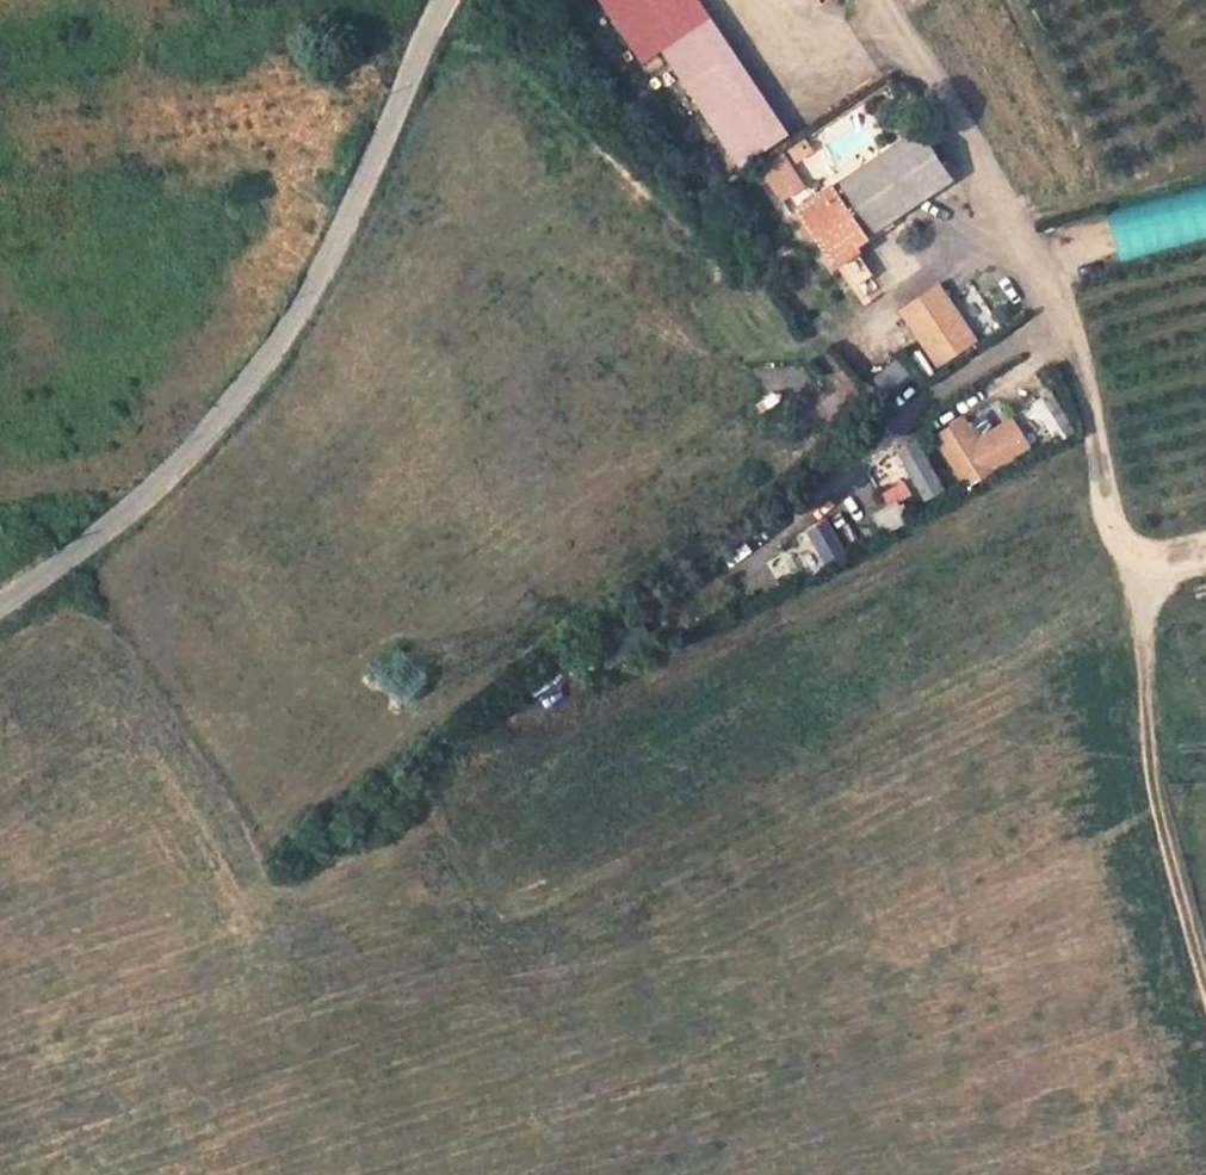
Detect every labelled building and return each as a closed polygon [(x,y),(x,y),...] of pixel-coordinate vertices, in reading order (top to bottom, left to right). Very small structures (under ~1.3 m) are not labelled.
[(703,0),(599,0),(635,63),(666,46),(734,164),(782,137),(703,0)] [(951,178),(917,130),(799,210),(838,266),(857,251),(853,246),(951,178)] [(761,168),(780,199),(806,184),(786,152),(761,168)] [(886,292),(857,251),(838,266),(865,307),(886,292)] [(939,285),(901,311),(939,366),(976,340),(939,285)] [(967,421),(940,437),(970,486),(1028,450),(1011,421),(979,440),(967,421)] [(897,445),(923,497),(945,487),(918,435),(897,445)] [(874,514),(886,535),(906,523),(895,503),(874,514)] [(827,515),(806,527),(827,563),(848,551),(827,515)]
